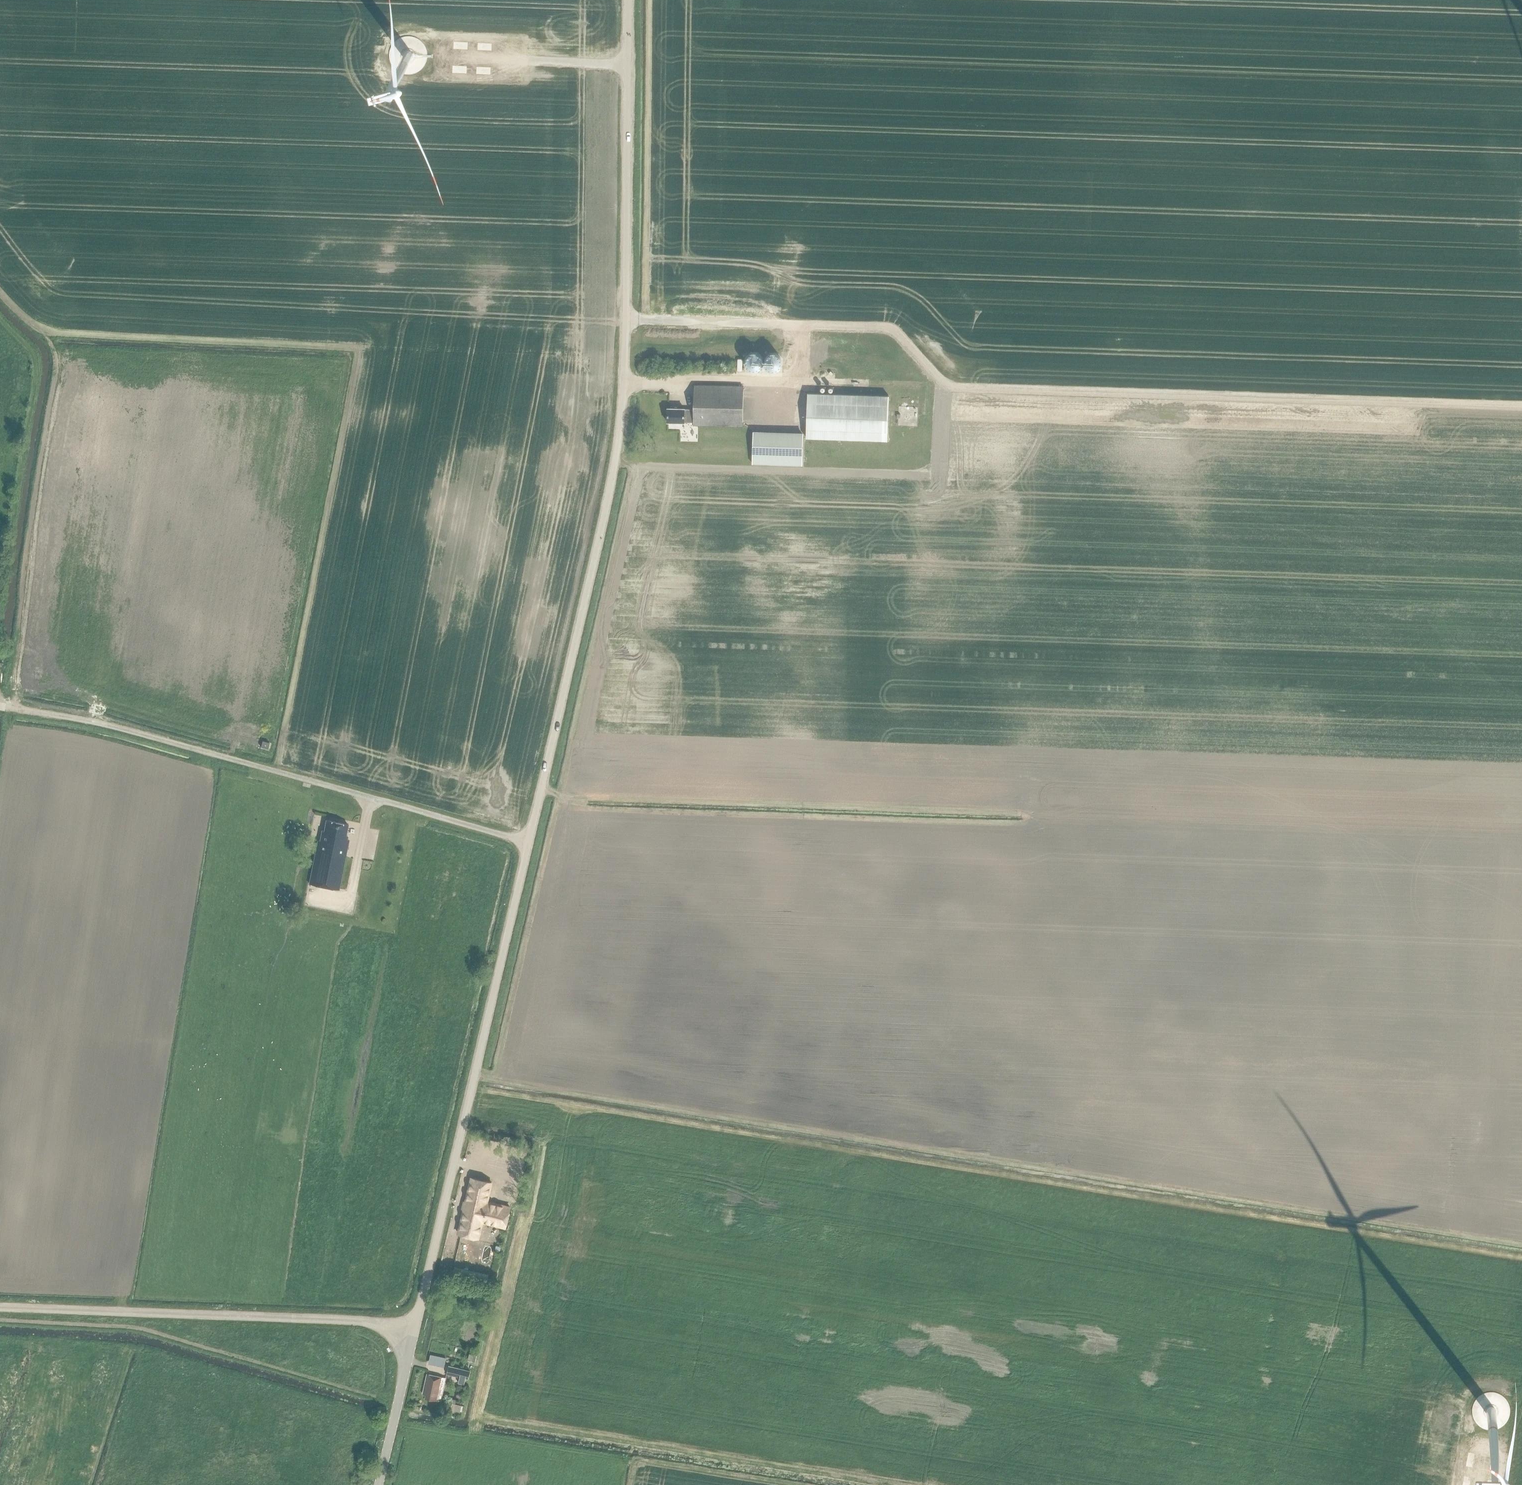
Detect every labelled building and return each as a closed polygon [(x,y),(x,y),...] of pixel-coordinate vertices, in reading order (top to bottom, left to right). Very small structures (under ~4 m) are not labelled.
[(404,55),(404,56),(404,57),(404,58),(405,58),(405,59),(406,60),(407,60),(408,60),(409,60),(410,60),(411,60),(412,59),(413,58),(413,57),(413,56),(413,55),(413,54),(413,53),(412,52),(411,51),(410,51),(409,51),(408,51),(407,51),(406,51),(405,52),(404,53),(404,54),(404,55)] [(739,358),(739,368),(784,369),(784,352),(745,351),(745,358),(739,358)] [(694,425),(743,426),(744,386),(694,385),(694,408),(668,407),(668,422),(694,422),(694,425)] [(892,395),(811,392),(809,437),(890,441),(892,395)] [(803,434),(754,433),(753,463),(802,464),(803,434)] [(348,824),(326,820),(324,831),(322,830),(320,841),(318,840),(316,851),(345,857),(347,846),(345,846),(347,836),(346,835),(348,824)] [(491,1182),(471,1177),(465,1202),(464,1201),(462,1208),(464,1209),(458,1233),(478,1238),(482,1221),(505,1227),(510,1207),(486,1201),(491,1182)] [(430,1362),(446,1365),(448,1356),(432,1353),(430,1362)] [(469,1354),(468,1360),(475,1362),(477,1356),(469,1354)] [(473,1372),(448,1366),(446,1374),(457,1376),(456,1382),(465,1384),(466,1377),(472,1379),(473,1372)] [(446,1378),(427,1373),(422,1394),(426,1395),(425,1398),(441,1401),(446,1378)] [(460,1411),(463,1412),(464,1405),(456,1404),(456,1400),(453,1399),(450,1413),(459,1415),(460,1411)] [(1486,1409),(1486,1411),(1486,1413),(1487,1415),(1489,1416),(1491,1417),(1493,1416),(1494,1415),(1496,1414),(1496,1412),(1496,1410),(1495,1408),(1493,1407),(1491,1406),(1489,1407),(1488,1408),(1486,1409)]
